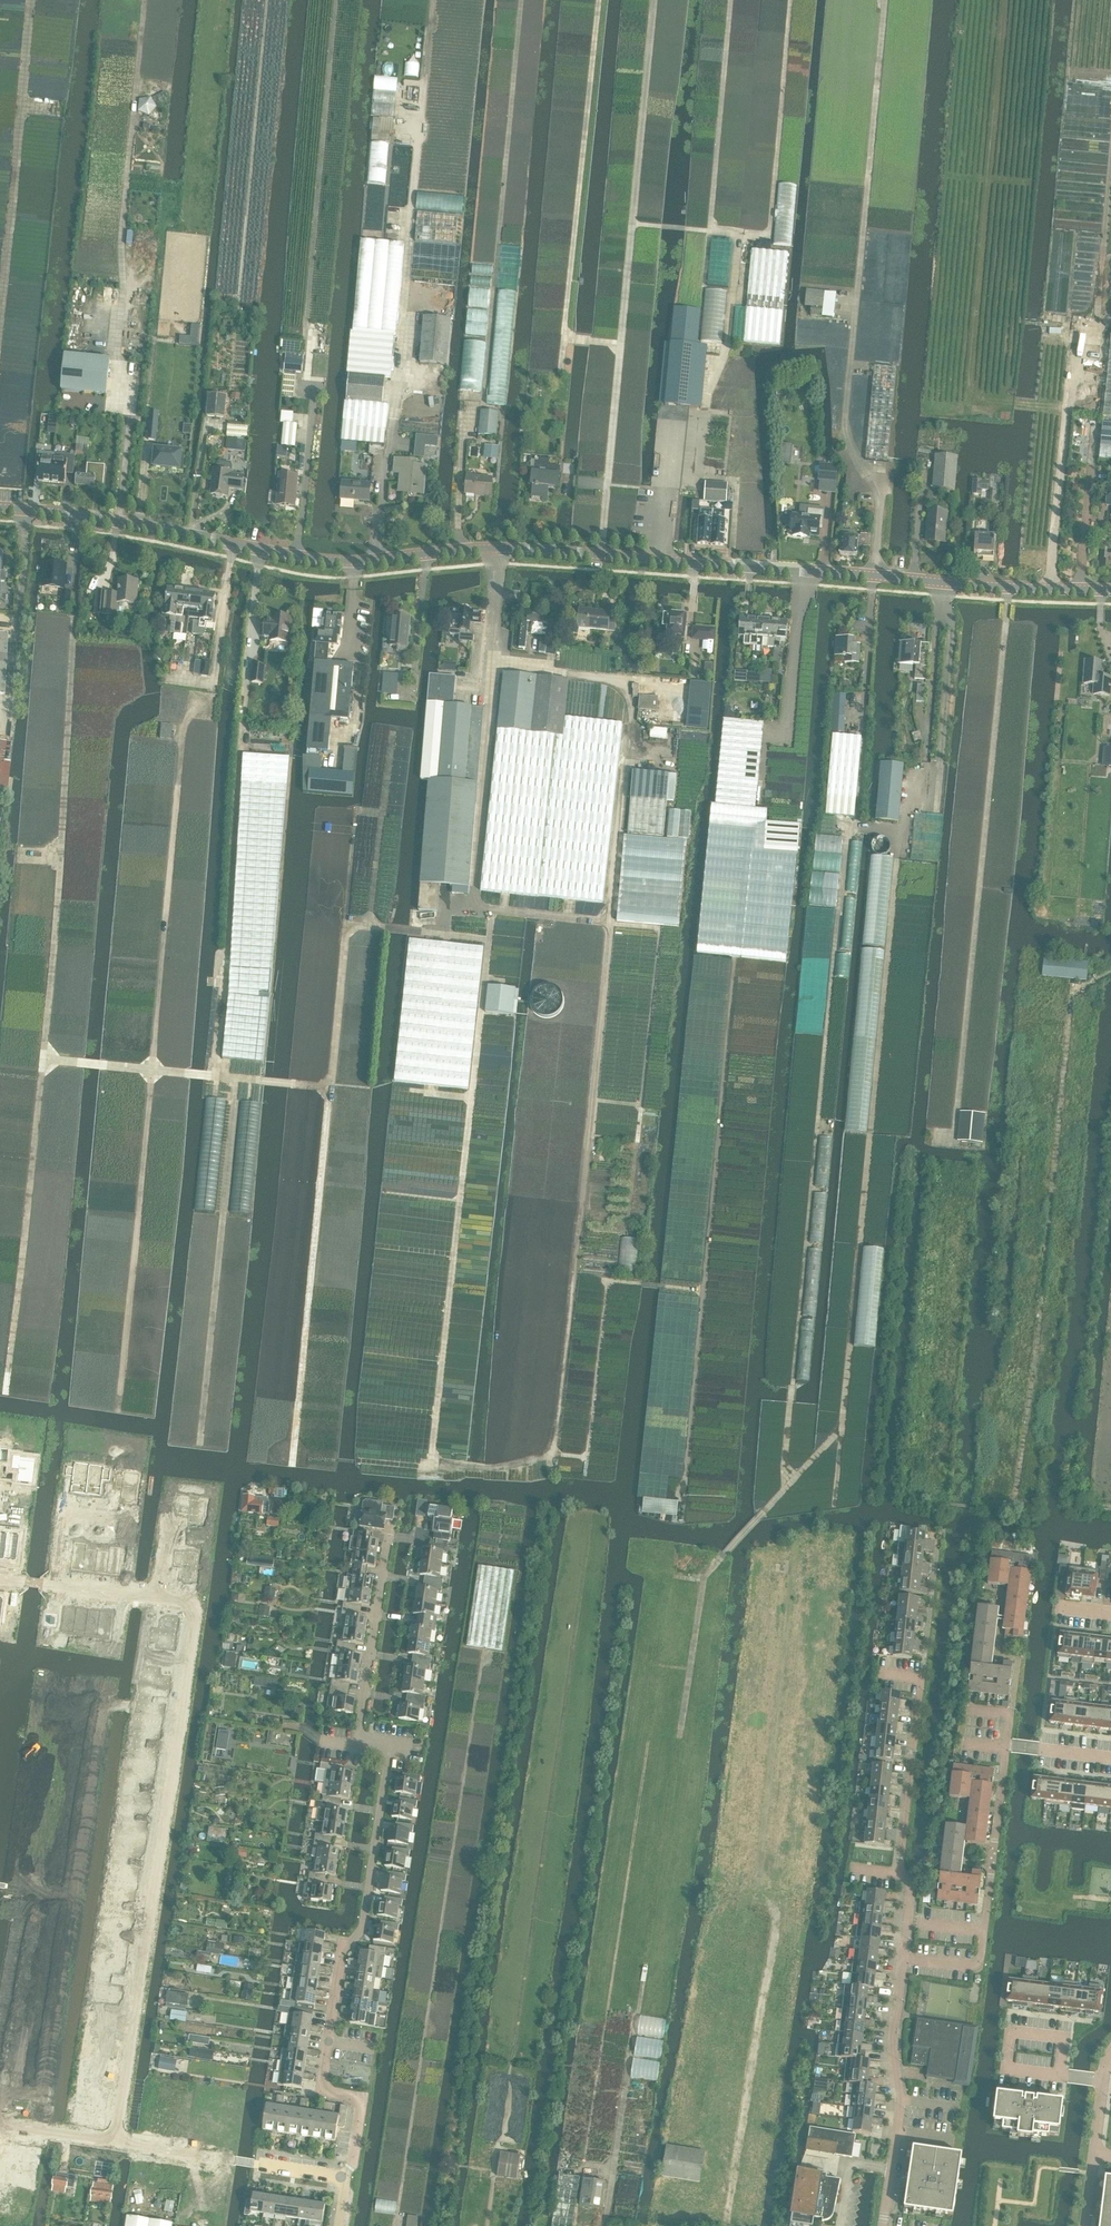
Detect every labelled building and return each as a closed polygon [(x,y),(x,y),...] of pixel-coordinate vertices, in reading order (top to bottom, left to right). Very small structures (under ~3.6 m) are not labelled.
[(151,98),(140,100),(139,111),(150,116),(157,108),(151,98)] [(394,120),(373,118),(372,134),(392,136),(394,120)] [(390,136),(371,135),(371,141),(389,143),(390,136)] [(455,245),(458,216),(418,212),(415,241),(455,245)] [(748,286),(746,309),(782,312),(784,286),(788,253),(752,249),(748,286)] [(806,290),(804,306),(811,307),(810,316),(821,317),(824,292),(806,290)] [(665,405),(681,406),(701,408),(701,400),(692,399),(695,369),(704,370),(706,347),(697,346),(700,311),(686,309),(686,311),(674,310),(671,343),(665,405)] [(779,345),(782,312),(746,309),(743,342),(779,345)] [(450,320),(423,318),(419,363),(446,365),(450,320)] [(1099,461),(1110,462),(1110,330),(1107,372),(1107,375),(1103,417),(1099,461)] [(346,402),(344,402),(340,442),(384,446),(387,406),(382,405),(384,378),(389,379),(393,336),(350,332),(346,375),(349,375),(346,402)] [(281,347),(284,347),(298,349),(299,342),(282,340),(281,347)] [(106,396),(109,360),(64,355),(61,391),(106,396)] [(303,356),(285,355),(284,371),(301,373),(303,356)] [(892,411),(896,369),(874,367),(865,460),(887,462),(892,411)] [(225,418),(227,396),(208,394),(206,416),(225,418)] [(498,412),(480,411),(478,435),(496,437),(498,412)] [(148,418),(146,432),(149,432),(149,428),(157,429),(158,416),(159,413),(150,412),(148,412),(148,418)] [(297,425),(288,424),(283,424),(281,446),(294,447),(297,425)] [(416,435),(414,456),(423,457),(425,445),(437,446),(438,437),(416,435)] [(229,439),(228,450),(245,453),(247,441),(229,439)] [(76,446),(76,457),(88,459),(89,447),(76,446)] [(485,454),(497,455),(498,447),(485,446),(485,454)] [(155,449),(153,467),(164,468),(164,467),(170,468),(170,469),(180,470),(182,452),(155,449)] [(37,481),(41,481),(51,482),(54,454),(38,452),(36,464),(39,465),(37,481)] [(54,454),(51,482),(65,484),(66,469),(72,470),(72,471),(73,471),(74,456),(54,454)] [(957,458),(935,456),(932,489),(954,491),(957,458)] [(532,495),(547,497),(548,487),(551,488),(551,483),(558,484),(559,475),(560,467),(549,465),(549,461),(536,459),(535,461),(532,461),(531,468),(532,468),(532,472),(530,485),(533,486),(532,495)] [(396,462),(395,474),(402,474),(400,489),(422,492),(424,470),(415,469),(415,464),(396,462)] [(214,470),(210,495),(214,495),(215,496),(215,497),(216,497),(216,498),(217,498),(218,498),(219,498),(220,498),(221,498),(222,497),(223,497),(223,496),(227,497),(228,486),(231,487),(231,489),(241,490),(243,477),(231,475),(233,468),(231,464),(221,463),(219,466),(218,470),(214,470)] [(820,464),(822,465),(820,480),(818,480),(818,481),(836,483),(838,465),(837,465),(837,467),(823,465),(823,464),(820,464)] [(94,484),(103,484),(105,468),(87,466),(86,476),(76,475),(75,486),(94,488),(94,484)] [(297,476),(279,474),(276,505),(294,507),(297,476)] [(492,479),(467,477),(465,494),(491,497),(492,479)] [(973,480),(972,495),(982,495),(982,490),(989,491),(990,482),(983,481),(973,480)] [(354,500),(368,501),(368,502),(369,502),(370,485),(342,482),(340,500),(354,501),(354,500)] [(728,485),(705,483),(704,501),(727,502),(728,485)] [(793,516),(791,516),(790,525),(792,525),(791,533),(793,533),(793,536),(810,538),(810,536),(819,537),(819,536),(819,527),(822,528),(824,511),(808,510),(808,516),(793,515),(793,516)] [(935,539),(935,542),(949,543),(949,542),(943,542),(946,513),(923,511),(930,512),(929,527),(927,527),(926,541),(926,539),(935,539)] [(697,545),(710,545),(712,512),(702,512),(702,519),(698,519),(697,545)] [(712,512),(710,545),(724,546),(725,521),(722,521),(723,513),(712,512)] [(841,535),(840,555),(857,556),(857,551),(862,551),(862,547),(858,547),(858,536),(841,535)] [(977,555),(977,557),(994,558),(995,543),(996,543),(996,539),(995,539),(995,536),(975,535),(974,554),(977,555)] [(862,536),(861,547),(870,548),(871,537),(862,536)] [(66,567),(45,565),(43,586),(64,588),(66,567)] [(96,595),(95,610),(95,613),(116,615),(117,604),(135,605),(137,581),(118,580),(117,593),(97,592),(96,595)] [(170,616),(176,616),(179,590),(176,590),(175,589),(170,588),(169,589),(167,589),(165,606),(163,606),(162,615),(170,616)] [(176,623),(175,629),(175,634),(182,635),(184,625),(182,624),(184,609),(189,609),(191,592),(190,591),(189,590),(185,590),(183,591),(179,590),(176,616),(176,621),(176,623)] [(195,610),(194,619),(192,634),(198,635),(203,593),(200,593),(198,592),(194,591),(193,592),(191,592),(189,609),(195,610)] [(70,592),(63,592),(62,608),(69,609),(70,592)] [(203,593),(198,635),(203,635),(204,634),(206,621),(216,622),(217,611),(213,611),(215,595),(214,594),(213,593),(209,593),(207,594),(203,593)] [(452,611),(450,634),(459,635),(459,642),(473,643),(474,632),(468,632),(469,622),(481,623),(482,614),(470,613),(470,611),(461,610),(461,612),(452,611)] [(580,610),(578,627),(608,630),(614,631),(615,620),(609,619),(610,613),(580,610)] [(667,636),(685,637),(685,630),(684,630),(685,616),(677,615),(677,614),(673,614),(672,615),(670,615),(670,616),(664,616),(664,626),(667,626),(667,636)] [(281,617),(272,616),(272,621),(265,620),(263,636),(265,636),(264,638),(270,639),(270,641),(288,643),(290,618),(288,618),(286,615),(283,615),(281,617)] [(315,643),(316,643),(315,662),(327,663),(329,644),(337,645),(338,636),(340,637),(342,616),(324,615),(323,630),(316,630),(315,643)] [(409,618),(392,616),(389,646),(407,648),(409,618)] [(531,634),(547,635),(548,624),(543,623),(543,618),(527,616),(527,621),(532,622),(531,634)] [(740,620),(738,637),(745,637),(744,646),(750,646),(752,620),(747,619),(746,618),(743,618),(742,619),(740,619),(740,620)] [(752,620),(750,646),(762,647),(763,638),(762,638),(764,621),(762,621),(761,619),(758,619),(756,620),(752,620)] [(764,621),(762,638),(763,638),(769,639),(768,647),(774,648),(775,621),(771,621),(770,620),(767,620),(765,621),(764,621)] [(775,621),(774,648),(772,665),(778,665),(781,640),(786,640),(788,622),(786,622),(785,621),(781,621),(780,622),(775,621)] [(522,622),(519,648),(526,649),(528,623),(522,622)] [(693,627),(692,639),(702,640),(703,627),(693,627)] [(836,637),(835,656),(845,656),(844,663),(859,663),(859,645),(850,644),(850,639),(853,639),(853,638),(836,637)] [(541,639),(539,653),(546,654),(548,640),(541,639)] [(926,680),(928,658),(920,658),(921,644),(902,642),(900,665),(916,666),(915,680),(926,680)] [(201,676),(208,677),(210,662),(202,661),(201,676)] [(315,662),(307,750),(324,751),(329,752),(330,736),(332,719),(349,721),(354,665),(327,663),(315,662)] [(1110,696),(1110,687),(1110,678),(1101,678),(1103,663),(1086,662),(1084,684),(1094,684),(1094,695),(1110,696)] [(252,683),(262,684),(264,666),(254,665),(252,683)] [(747,682),(748,672),(735,671),(734,681),(747,682)] [(503,673),(497,728),(562,736),(564,718),(568,681),(503,673)] [(419,903),(418,910),(437,911),(439,885),(452,886),(451,894),(468,895),(468,887),(472,843),(476,797),(484,708),(453,705),(456,677),(437,675),(436,675),(429,674),(426,720),(421,779),(427,780),(429,780),(424,843),(419,903)] [(840,682),(840,690),(852,691),(852,683),(840,682)] [(925,703),(926,685),(918,685),(917,703),(925,703)] [(843,735),(843,734),(845,695),(832,694),(832,710),(830,734),(833,734),(843,735)] [(657,712),(659,697),(640,696),(638,710),(657,712)] [(726,707),(725,718),(736,719),(737,713),(734,713),(731,710),(731,707),(726,707)] [(689,717),(688,728),(707,730),(708,719),(689,717)] [(562,736),(497,728),(480,890),(602,903),(622,724),(564,718),(562,736)] [(724,719),(717,795),(716,804),(756,808),(764,723),(724,719)] [(172,725),(161,724),(160,738),(171,739),(172,725)] [(668,730),(651,728),(650,737),(667,739),(668,730)] [(833,734),(825,815),(854,818),(862,737),(843,735),(833,734)] [(1103,767),(1110,767),(1110,748),(1104,747),(1103,767)] [(272,947),(281,843),(289,758),(243,755),(238,843),(235,877),(228,982),(222,1059),(261,1063),(268,994),(272,947)] [(881,763),(876,820),(899,822),(903,765),(881,763)] [(310,770),(308,792),(353,796),(355,774),(310,770)] [(669,774),(632,771),(627,833),(663,837),(669,774)] [(670,810),(667,837),(689,839),(691,812),(670,810)] [(766,829),(764,851),(798,854),(800,825),(766,822),(766,829)] [(886,947),(894,859),(872,857),(864,945),(886,947)] [(410,939),(394,1081),(468,1089),(483,947),(410,939)] [(869,1134),(886,952),(863,950),(846,1131),(869,1134)] [(1088,962),(1044,958),(1042,975),(1087,980),(1088,962)] [(515,989),(489,986),(486,1012),(512,1015),(515,989)] [(985,1114),(960,1112),(957,1141),(982,1144),(985,1114)] [(12,1456),(10,1470),(16,1471),(18,1471),(17,1475),(16,1483),(19,1483),(21,1486),(26,1487),(28,1485),(32,1485),(35,1460),(20,1458),(20,1457),(12,1456)] [(66,1466),(65,1475),(72,1476),(72,1478),(72,1482),(70,1492),(73,1492),(73,1493),(86,1494),(89,1464),(74,1462),(74,1467),(66,1466)] [(89,1464),(86,1494),(101,1496),(102,1485),(103,1482),(103,1480),(110,1481),(111,1469),(104,1468),(104,1466),(89,1464)] [(116,1476),(115,1487),(121,1487),(122,1488),(122,1491),(121,1500),(124,1500),(126,1503),(131,1503),(133,1501),(136,1502),(140,1474),(124,1472),(124,1477),(116,1476)] [(244,1495),(242,1511),(262,1513),(263,1504),(254,1503),(255,1497),(244,1495)] [(176,1503),(175,1508),(177,1510),(177,1513),(185,1514),(189,1515),(189,1516),(188,1522),(202,1524),(203,1517),(204,1517),(206,1501),(179,1498),(178,1501),(176,1503)] [(678,1501),(643,1498),(642,1513),(677,1516),(678,1501)] [(363,1510),(360,1526),(385,1529),(386,1519),(393,1520),(395,1507),(384,1506),(385,1502),(368,1500),(365,1502),(364,1510),(363,1510)] [(430,1507),(428,1517),(434,1518),(432,1531),(435,1532),(434,1539),(444,1540),(448,1541),(449,1541),(450,1534),(451,1534),(452,1526),(453,1526),(454,1520),(451,1520),(453,1510),(444,1509),(444,1508),(440,1507),(440,1508),(430,1507)] [(268,1518),(267,1526),(278,1527),(279,1519),(268,1518)] [(901,1531),(899,1543),(931,1546),(931,1541),(925,1540),(925,1533),(910,1531),(910,1528),(901,1527),(900,1531),(901,1531)] [(353,1537),(351,1550),(355,1551),(355,1552),(377,1555),(379,1542),(369,1541),(370,1534),(355,1532),(354,1537),(353,1537)] [(7,1533),(3,1561),(4,1561),(10,1562),(16,1562),(19,1535),(7,1533)] [(73,1548),(71,1569),(77,1570),(83,1571),(87,1543),(74,1542),(74,1544),(73,1548)] [(87,1543),(83,1571),(89,1571),(95,1572),(98,1550),(87,1549),(87,1543)] [(423,1554),(422,1562),(441,1565),(443,1552),(447,1553),(448,1546),(443,1545),(430,1543),(429,1549),(423,1548),(422,1554),(423,1554)] [(899,1543),(898,1555),(923,1557),(923,1550),(930,1551),(931,1546),(899,1543)] [(239,1548),(245,1555),(250,1551),(244,1544),(239,1548)] [(98,1550),(95,1572),(101,1573),(107,1574),(111,1546),(110,1546),(109,1552),(98,1550)] [(111,1546),(107,1574),(113,1574),(120,1575),(123,1548),(111,1546)] [(175,1551),(174,1565),(181,1566),(179,1578),(182,1578),(184,1581),(189,1582),(192,1580),(195,1580),(198,1553),(183,1551),(183,1552),(175,1551)] [(350,1564),(349,1570),(364,1573),(365,1566),(375,1568),(377,1555),(355,1552),(354,1564),(350,1564)] [(992,1552),(990,1567),(1000,1568),(1002,1553),(992,1552)] [(1002,1553),(1000,1568),(1010,1569),(1012,1554),(1002,1553)] [(1012,1554),(1010,1569),(1021,1571),(1023,1556),(1012,1554)] [(898,1555),(897,1567),(928,1570),(929,1565),(922,1564),(923,1557),(898,1555)] [(1023,1556),(1021,1571),(1031,1572),(1033,1557),(1023,1556)] [(266,1558),(265,1567),(274,1568),(275,1560),(266,1558)] [(420,1569),(419,1575),(428,1576),(427,1582),(442,1585),(443,1578),(439,1578),(441,1565),(422,1562),(421,1569),(420,1569)] [(478,1565),(466,1645),(495,1650),(502,1651),(514,1571),(478,1565)] [(903,1568),(902,1579),(920,1581),(921,1575),(928,1575),(928,1570),(897,1567),(903,1568)] [(1012,1580),(1005,1630),(1004,1636),(1022,1639),(1031,1572),(1021,1571),(1010,1569),(1000,1568),(990,1567),(988,1583),(1005,1586),(1006,1579),(1012,1580)] [(1070,1567),(1066,1596),(1072,1596),(1072,1598),(1080,1599),(1084,1569),(1070,1567)] [(1084,1569),(1080,1599),(1081,1599),(1081,1598),(1094,1599),(1097,1570),(1084,1569)] [(345,1589),(371,1593),(373,1581),(363,1579),(364,1573),(349,1570),(348,1577),(346,1589),(345,1589)] [(919,1588),(920,1581),(902,1579),(901,1591),(926,1593),(926,1589),(919,1588)] [(417,1593),(416,1601),(436,1604),(437,1591),(441,1592),(442,1585),(427,1582),(426,1589),(417,1588),(416,1592),(417,1593)] [(276,1588),(266,1587),(265,1597),(275,1598),(276,1588)] [(343,1602),(343,1609),(358,1611),(359,1605),(369,1606),(371,1593),(345,1589),(343,1602)] [(900,1597),(898,1609),(917,1611),(918,1604),(925,1605),(925,1600),(900,1597)] [(414,1608),(413,1614),(422,1615),(421,1621),(436,1623),(437,1617),(434,1617),(436,1604),(416,1601),(415,1609),(414,1608)] [(64,1606),(61,1631),(74,1633),(77,1608),(70,1607),(64,1606)] [(978,1606),(970,1666),(988,1668),(996,1608),(978,1606)] [(261,1607),(260,1616),(269,1617),(270,1608),(261,1607)] [(77,1608),(74,1633),(75,1630),(85,1631),(85,1634),(89,1609),(82,1609),(77,1608)] [(89,1609),(85,1634),(97,1636),(96,1638),(97,1638),(100,1611),(95,1610),(89,1609)] [(343,1609),(342,1615),(345,1616),(343,1628),(365,1632),(367,1619),(357,1617),(358,1611),(343,1609)] [(898,1609),(897,1621),(923,1624),(923,1618),(916,1617),(917,1611),(898,1609)] [(100,1611),(97,1638),(110,1640),(113,1612),(107,1612),(101,1611),(100,1611)] [(152,1629),(151,1639),(158,1641),(157,1645),(173,1648),(177,1620),(174,1620),(172,1617),(167,1617),(165,1619),(162,1618),(160,1626),(160,1630),(158,1630),(152,1629)] [(411,1633),(410,1640),(430,1643),(431,1630),(435,1631),(436,1623),(421,1621),(420,1628),(411,1627),(411,1632),(411,1633)] [(897,1621),(896,1633),(914,1635),(915,1628),(922,1629),(923,1624),(897,1621)] [(338,1640),(337,1647),(352,1649),(353,1643),(363,1645),(365,1632),(343,1628),(342,1641),(338,1640)] [(896,1633),(894,1644),(920,1647),(920,1642),(913,1641),(914,1635),(896,1633)] [(1060,1634),(1058,1658),(1070,1659),(1073,1635),(1060,1634)] [(1073,1635),(1070,1659),(1071,1657),(1081,1658),(1081,1663),(1082,1663),(1085,1637),(1073,1635)] [(1085,1637),(1082,1663),(1094,1665),(1097,1638),(1085,1637)] [(1097,1638),(1094,1665),(1095,1660),(1105,1661),(1105,1664),(1106,1664),(1109,1640),(1097,1638)] [(408,1647),(407,1653),(416,1654),(415,1661),(430,1663),(431,1656),(428,1656),(430,1643),(410,1640),(409,1648),(408,1647)] [(894,1644),(893,1657),(911,1659),(912,1652),(919,1653),(920,1647),(894,1644)] [(337,1647),(336,1654),(339,1655),(337,1667),(359,1670),(361,1657),(351,1656),(352,1649),(337,1647)] [(226,1653),(224,1666),(234,1668),(236,1654),(226,1653)] [(405,1667),(404,1671),(405,1671),(404,1679),(424,1682),(426,1670),(429,1670),(430,1663),(415,1661),(415,1668),(405,1667)] [(979,1677),(990,1678),(1009,1681),(1012,1664),(1003,1663),(1002,1670),(993,1668),(988,1668),(970,1666),(969,1676),(979,1677)] [(331,1679),(330,1686),(346,1689),(347,1682),(357,1683),(359,1670),(337,1667),(335,1680),(331,1679)] [(147,1668),(144,1691),(166,1695),(168,1679),(157,1677),(158,1670),(147,1668)] [(967,1691),(977,1692),(979,1677),(969,1676),(967,1691)] [(979,1677),(977,1692),(988,1693),(990,1678),(979,1677)] [(990,1678),(988,1693),(1008,1696),(1009,1681),(990,1678)] [(402,1687),(402,1692),(411,1693),(410,1700),(425,1702),(426,1696),(422,1695),(424,1682),(404,1679),(403,1687),(402,1687)] [(352,1714),(354,1701),(347,1700),(347,1696),(345,1695),(345,1689),(329,1687),(326,1711),(352,1714)] [(881,1691),(880,1702),(906,1705),(906,1700),(900,1700),(900,1693),(881,1691)] [(140,1696),(136,1718),(160,1722),(163,1707),(147,1705),(148,1697),(140,1696)] [(1062,1725),(1065,1698),(1064,1703),(1052,1702),(1049,1723),(1062,1725)] [(1065,1698),(1062,1725),(1065,1725),(1073,1726),(1074,1726),(1077,1699),(1065,1698)] [(1086,1728),(1088,1706),(1077,1705),(1078,1700),(1077,1699),(1074,1726),(1075,1726),(1083,1727),(1086,1728)] [(400,1705),(399,1711),(400,1711),(399,1719),(418,1721),(420,1709),(424,1710),(425,1702),(410,1700),(409,1706),(400,1705)] [(880,1702),(879,1714),(898,1716),(898,1710),(905,1710),(906,1705),(880,1702)] [(1097,1729),(1098,1729),(1100,1708),(1088,1706),(1086,1728),(1088,1728),(1097,1729)] [(301,1719),(303,1709),(296,1708),(294,1718),(301,1719)] [(1100,1708),(1098,1729),(1100,1729),(1109,1730),(1110,1731),(1110,1721),(1110,1709),(1100,1708)] [(879,1714),(877,1725),(903,1728),(904,1723),(897,1722),(898,1716),(879,1714)] [(136,1718),(133,1741),(141,1742),(142,1735),(158,1737),(160,1722),(136,1718)] [(877,1725),(876,1736),(895,1739),(896,1732),(902,1733),(903,1728),(877,1725)] [(219,1730),(216,1749),(227,1751),(230,1732),(219,1730)] [(876,1736),(875,1748),(900,1751),(901,1746),(894,1745),(895,1739),(876,1736)] [(133,1741),(129,1763),(153,1767),(156,1752),(140,1749),(141,1742),(133,1741)] [(900,1756),(900,1751),(875,1748),(874,1759),(892,1761),(893,1755),(900,1756)] [(129,1763),(126,1785),(128,1786),(134,1787),(135,1779),(151,1782),(153,1767),(129,1763)] [(330,1771),(328,1783),(349,1787),(351,1774),(335,1772),(336,1765),(320,1763),(319,1769),(330,1771)] [(873,1764),(872,1775),(897,1778),(898,1773),(891,1772),(892,1766),(873,1764)] [(952,1765),(951,1780),(961,1781),(962,1766),(952,1765)] [(962,1766),(961,1781),(971,1782),(973,1767),(962,1766)] [(973,1767),(971,1782),(981,1783),(983,1768),(973,1767)] [(983,1768),(981,1783),(991,1784),(993,1769),(983,1768)] [(395,1793),(414,1796),(415,1796),(417,1783),(419,1783),(420,1776),(403,1774),(402,1781),(395,1780),(395,1785),(396,1785),(395,1793)] [(872,1775),(870,1787),(889,1789),(890,1783),(897,1784),(897,1778),(872,1775)] [(1034,1778),(1031,1799),(1045,1801),(1044,1803),(1045,1804),(1048,1776),(1043,1776),(1043,1779),(1040,1779),(1034,1778)] [(1045,1804),(1058,1805),(1061,1781),(1055,1781),(1053,1780),(1053,1777),(1048,1776),(1045,1804)] [(1070,1779),(1069,1782),(1067,1782),(1061,1781),(1058,1805),(1071,1807),(1070,1809),(1071,1809),(1075,1780),(1070,1779)] [(949,1797),(954,1797),(972,1799),(971,1800),(989,1802),(991,1784),(981,1783),(971,1782),(961,1781),(951,1780),(949,1797)] [(1084,1811),(1088,1785),(1082,1784),(1079,1783),(1080,1780),(1075,1780),(1071,1809),(1084,1811)] [(1098,1807),(1101,1783),(1096,1782),(1096,1786),(1094,1785),(1088,1785),(1084,1811),(1085,1811),(1086,1806),(1098,1807)] [(326,1797),(323,1796),(322,1803),(337,1805),(338,1799),(347,1801),(349,1787),(328,1783),(326,1797)] [(1110,1814),(1110,1787),(1108,1787),(1106,1787),(1106,1784),(1101,1783),(1098,1807),(1110,1809),(1110,1814)] [(128,1786),(125,1809),(147,1812),(147,1809),(150,1807),(150,1802),(148,1799),(149,1796),(138,1795),(139,1787),(134,1787),(128,1786)] [(870,1787),(869,1798),(895,1801),(895,1795),(889,1795),(889,1789),(870,1787)] [(869,1798),(868,1809),(887,1812),(887,1805),(894,1805),(895,1801),(869,1798)] [(391,1818),(411,1820),(413,1807),(415,1808),(416,1801),(399,1799),(398,1805),(391,1804),(391,1809),(392,1810),(391,1818)] [(971,1800),(970,1810),(988,1812),(989,1802),(971,1800)] [(316,1802),(315,1809),(318,1809),(316,1821),(323,1822),(322,1823),(344,1826),(344,1824),(345,1824),(346,1815),(345,1815),(346,1813),(336,1812),(337,1805),(322,1803),(316,1802)] [(868,1809),(867,1821),(892,1824),(893,1818),(886,1818),(887,1812),(868,1809)] [(970,1810),(969,1821),(987,1823),(988,1812),(970,1810)] [(122,1814),(118,1836),(142,1840),(145,1825),(129,1822),(130,1815),(122,1814)] [(867,1821),(865,1832),(884,1834),(885,1828),(892,1828),(892,1824),(867,1821)] [(969,1821),(968,1831),(985,1833),(987,1823),(969,1821)] [(314,1834),(313,1840),(329,1843),(330,1837),(342,1839),(342,1837),(343,1837),(345,1828),(343,1828),(344,1826),(322,1823),(321,1835),(314,1834)] [(389,1834),(388,1842),(408,1845),(410,1832),(413,1832),(414,1826),(396,1823),(395,1830),(389,1829),(388,1834),(389,1834)] [(945,1825),(944,1836),(962,1839),(963,1827),(959,1826),(945,1825)] [(209,1827),(207,1842),(225,1844),(227,1830),(209,1827)] [(985,1833),(968,1831),(967,1843),(984,1845),(985,1833)] [(865,1832),(864,1843),(890,1846),(890,1841),(883,1840),(884,1834),(865,1832)] [(118,1836),(115,1858),(123,1860),(124,1852),(140,1855),(142,1840),(118,1836)] [(944,1836),(943,1847),(961,1849),(962,1839),(944,1836)] [(317,1848),(315,1861),(336,1864),(338,1851),(328,1850),(329,1843),(313,1840),(312,1848),(317,1848)] [(943,1847),(941,1857),(959,1859),(961,1849),(943,1847)] [(247,1851),(229,1848),(228,1855),(246,1857),(247,1851)] [(384,1867),(404,1870),(406,1857),(408,1857),(409,1851),(392,1848),(391,1855),(384,1854),(383,1859),(385,1859),(384,1867)] [(941,1857),(940,1867),(958,1869),(959,1859),(941,1857)] [(115,1858),(111,1881),(135,1884),(138,1869),(122,1867),(123,1860),(115,1858)] [(309,1873),(308,1879),(324,1881),(325,1876),(334,1877),(336,1864),(315,1861),(313,1873),(309,1873)] [(936,1900),(946,1901),(977,1905),(981,1873),(963,1870),(962,1877),(957,1877),(958,1869),(940,1867),(936,1899),(936,1900)] [(402,1882),(403,1882),(405,1882),(405,1875),(388,1873),(387,1879),(381,1879),(381,1884),(380,1892),(400,1894),(402,1882)] [(332,1890),(323,1889),(324,1881),(308,1879),(307,1886),(305,1885),(303,1899),(330,1903),(332,1890)] [(111,1881),(108,1903),(110,1903),(116,1904),(117,1897),(133,1899),(135,1884),(111,1881)] [(222,1898),(230,1899),(231,1890),(224,1889),(222,1898)] [(868,1889),(866,1901),(884,1903),(884,1907),(889,1908),(890,1901),(884,1900),(885,1891),(868,1889)] [(398,1906),(400,1907),(401,1907),(402,1900),(385,1898),(384,1904),(377,1903),(377,1908),(378,1908),(376,1916),(396,1919),(398,1906)] [(860,1902),(859,1913),(883,1915),(884,1907),(884,1903),(866,1901),(866,1903),(860,1902)] [(110,1903),(107,1926),(129,1929),(129,1926),(132,1924),(132,1920),(131,1917),(131,1914),(120,1912),(121,1905),(116,1904),(110,1903)] [(859,1913),(857,1925),(881,1927),(881,1931),(886,1932),(887,1925),(882,1924),(883,1915),(859,1913)] [(216,1927),(226,1929),(227,1921),(208,1919),(207,1925),(216,1927)] [(394,1931),(397,1931),(398,1931),(398,1925),(381,1922),(380,1928),(374,1928),(373,1933),(374,1933),(373,1940),(392,1944),(394,1931)] [(863,1927),(862,1937),(880,1939),(881,1931),(881,1927),(857,1925),(857,1926),(863,1927)] [(104,1931),(100,1954),(124,1957),(127,1942),(111,1940),(112,1932),(104,1931)] [(307,1932),(305,1943),(300,1943),(323,1946),(323,1950),(328,1951),(329,1944),(323,1944),(325,1935),(307,1932)] [(862,1937),(860,1949),(878,1951),(878,1956),(883,1956),(884,1949),(879,1948),(880,1939),(862,1937)] [(207,1952),(212,1953),(223,1955),(225,1944),(209,1941),(207,1952)] [(297,1954),(321,1958),(323,1950),(323,1946),(300,1943),(299,1955),(297,1954)] [(359,1961),(354,1960),(353,1967),(358,1968),(359,1964),(384,1968),(386,1956),(383,1955),(384,1949),(370,1947),(369,1953),(361,1952),(359,1961)] [(854,1950),(853,1961),(877,1963),(878,1956),(878,1951),(860,1949),(860,1950),(854,1950)] [(210,1961),(212,1953),(207,1952),(198,1951),(198,1952),(192,1951),(191,1958),(210,1961)] [(100,1954),(97,1976),(99,1976),(105,1977),(106,1970),(122,1972),(124,1957),(100,1954)] [(297,1954),(295,1966),(320,1970),(319,1974),(324,1975),(325,1968),(320,1967),(321,1958),(297,1954)] [(1026,1959),(1017,1958),(1016,1967),(1024,1968),(1025,1968),(1026,1959)] [(853,1961),(852,1973),(875,1975),(875,1980),(880,1980),(881,1974),(875,1973),(877,1963),(853,1961)] [(196,1972),(211,1974),(212,1966),(198,1963),(196,1972)] [(359,1964),(358,1968),(357,1976),(375,1979),(375,1978),(382,1979),(384,1968),(359,1964)] [(295,1966),(293,1978),(318,1982),(319,1974),(320,1970),(295,1966)] [(852,1973),(850,1985),(850,1986),(869,1988),(874,1989),(875,1980),(875,1975),(852,1973)] [(99,1976),(96,1999),(118,2002),(118,1999),(121,1997),(121,1992),(119,1990),(120,1987),(108,1985),(110,1978),(105,1977),(99,1976)] [(350,1984),(349,1990),(354,1991),(355,1988),(380,1992),(380,1991),(373,1990),(375,1979),(357,1976),(356,1984),(350,1984)] [(1009,1980),(1006,2001),(1013,2002),(1015,2003),(1015,2006),(1020,2006),(1023,1977),(1023,1976),(1022,1982),(1009,1980)] [(1023,1977),(1020,2006),(1025,2007),(1025,2004),(1028,2004),(1034,2005),(1037,1978),(1023,1977)] [(293,1978),(292,1990),(316,1994),(315,1998),(320,1998),(321,1992),(316,1991),(318,1982),(293,1978)] [(1037,1978),(1034,2005),(1040,2005),(1042,2006),(1042,2009),(1046,2010),(1050,1982),(1049,1982),(1049,1985),(1037,1984),(1037,1978)] [(1050,1982),(1046,2010),(1051,2010),(1052,2007),(1054,2007),(1060,2008),(1063,1981),(1062,1984),(1050,1982)] [(1063,1981),(1060,2008),(1066,2009),(1068,2009),(1068,2012),(1073,2013),(1077,1983),(1063,1981)] [(251,2001),(253,1985),(245,1983),(243,1991),(242,1991),(241,2000),(251,2001)] [(1077,1983),(1073,2013),(1078,2013),(1078,2010),(1081,2011),(1086,2011),(1086,2014),(1086,2015),(1090,1985),(1089,1985),(1089,1990),(1077,1988),(1077,1983)] [(845,1985),(843,1996),(867,1999),(867,2003),(872,2004),(872,1997),(868,1996),(869,1988),(850,1986),(850,1985),(845,1985)] [(1090,1985),(1086,2015),(1091,2015),(1092,2012),(1094,2012),(1100,2013),(1104,1986),(1090,1985)] [(354,1991),(353,2000),(378,2004),(380,1992),(355,1988),(354,1991)] [(290,2002),(296,2003),(295,2009),(313,2012),(314,2007),(315,1998),(316,1994),(292,1990),(290,2002)] [(184,1993),(167,1991),(166,2003),(183,2005),(184,1993)] [(843,1996),(842,2008),(866,2011),(867,2003),(867,1999),(843,1996)] [(347,2007),(346,2014),(351,2015),(351,2012),(376,2015),(378,2004),(353,2000),(352,2008),(347,2007)] [(842,2008),(840,2020),(864,2023),(864,2027),(869,2028),(870,2021),(865,2020),(866,2011),(842,2008)] [(350,2024),(367,2027),(374,2028),(376,2015),(351,2012),(351,2015),(350,2024)] [(288,2014),(286,2026),(311,2029),(310,2033),(315,2034),(316,2027),(311,2026),(312,2018),(288,2014)] [(913,2048),(911,2064),(927,2067),(928,2067),(928,2068),(927,2073),(928,2073),(933,2074),(933,2077),(954,2080),(954,2083),(964,2085),(968,2085),(977,2028),(972,2028),(943,2023),(937,2022),(918,2019),(913,2047),(913,2048)] [(840,2020),(839,2032),(863,2035),(864,2027),(864,2023),(840,2020)] [(284,2037),(291,2038),(309,2041),(310,2033),(311,2029),(286,2026),(284,2037)] [(837,2044),(839,2044),(843,2045),(861,2047),(861,2051),(866,2052),(867,2045),(862,2044),(863,2035),(839,2032),(837,2044)] [(291,2038),(289,2050),(282,2049),(307,2053),(306,2057),(312,2058),(313,2051),(307,2051),(309,2041),(291,2038)] [(842,2058),(847,2058),(852,2059),(852,2058),(860,2059),(865,2060),(866,2052),(861,2051),(861,2047),(843,2045),(839,2044),(838,2057),(842,2058)] [(86,2049),(82,2071),(106,2075),(109,2060),(93,2057),(94,2050),(86,2049)] [(198,2049),(197,2059),(206,2060),(208,2050),(198,2049)] [(282,2049),(280,2061),(305,2065),(306,2057),(307,2053),(282,2049)] [(159,2069),(175,2073),(178,2060),(161,2057),(159,2069)] [(847,2058),(845,2069),(869,2072),(869,2074),(874,2075),(875,2070),(870,2069),(871,2060),(865,2060),(860,2059),(852,2058),(852,2059),(847,2058)] [(280,2061),(279,2073),(303,2077),(303,2081),(308,2081),(309,2075),(304,2074),(305,2065),(280,2061)] [(843,2082),(849,2083),(858,2084),(868,2085),(868,2084),(869,2074),(869,2072),(845,2069),(843,2082)] [(82,2071),(79,2093),(87,2095),(88,2087),(104,2090),(106,2075),(82,2071)] [(277,2085),(284,2086),(284,2087),(301,2089),(303,2081),(303,2077),(279,2073),(277,2085)] [(858,2084),(857,2095),(875,2098),(874,2101),(880,2101),(880,2095),(875,2094),(876,2085),(868,2084),(868,2085),(858,2084)] [(201,2086),(200,2093),(211,2095),(212,2088),(201,2086)] [(1049,2135),(1059,2136),(1061,2118),(1063,2118),(1064,2110),(1062,2110),(1063,2098),(1034,2095),(1023,2093),(1022,2093),(1022,2096),(997,2093),(996,2101),(994,2101),(993,2109),(995,2110),(993,2122),(994,2122),(1003,2123),(1002,2130),(1002,2131),(1010,2132),(1018,2133),(1017,2136),(1019,2136),(1028,2137),(1031,2138),(1033,2138),(1033,2135),(1041,2136),(1049,2137),(1049,2135)] [(849,2106),(853,2107),(873,2109),(874,2101),(875,2098),(857,2095),(851,2094),(849,2106)] [(81,2096),(77,2119),(99,2122),(100,2119),(102,2117),(103,2112),(101,2110),(101,2107),(90,2105),(91,2098),(81,2096)] [(814,2103),(813,2114),(819,2115),(821,2104),(814,2103)] [(263,2131),(275,2132),(279,2107),(267,2106),(263,2131)] [(327,2115),(323,2140),(335,2141),(337,2128),(343,2129),(345,2127),(347,2108),(346,2106),(341,2106),(339,2116),(327,2115)] [(279,2107),(275,2132),(287,2134),(291,2109),(279,2107)] [(852,2119),(854,2119),(872,2122),(872,2125),(876,2126),(877,2119),(873,2118),(873,2109),(853,2107),(852,2119)] [(291,2109),(287,2134),(299,2136),(303,2111),(291,2109)] [(303,2111),(299,2136),(311,2138),(315,2113),(303,2111)] [(315,2113),(311,2138),(323,2140),(327,2115),(315,2113)] [(870,2134),(872,2125),(872,2122),(854,2119),(853,2132),(870,2134)] [(808,2141),(807,2151),(838,2156),(840,2156),(852,2158),(852,2157),(859,2158),(861,2145),(855,2144),(855,2143),(855,2139),(856,2135),(811,2127),(808,2141)] [(704,2152),(667,2145),(662,2176),(699,2182),(704,2152)] [(904,2207),(904,2208),(908,2208),(914,2209),(921,2210),(936,2213),(943,2214),(948,2214),(953,2215),(957,2189),(958,2182),(960,2168),(961,2161),(962,2154),(937,2150),(932,2150),(927,2149),(913,2147),(912,2153),(911,2160),(909,2175),(908,2182),(904,2207)] [(8,2148),(4,2172),(20,2174),(23,2150),(8,2148)] [(23,2150),(20,2174),(35,2177),(38,2152),(35,2152),(35,2150),(26,2148),(26,2150),(23,2150)] [(521,2156),(501,2153),(497,2176),(517,2179),(521,2156)] [(791,2223),(810,2225),(813,2225),(814,2218),(823,2219),(822,2222),(825,2222),(827,2221),(830,2220),(832,2218),(833,2216),(834,2213),(836,2204),(841,2180),(826,2178),(827,2175),(821,2174),(799,2170),(790,2223),(791,2223)] [(551,2225),(572,2225),(580,2177),(559,2174),(557,2188),(551,2225)] [(1104,2176),(1098,2225),(1110,2225),(1110,2177),(1104,2176)] [(55,2177),(53,2185),(54,2185),(66,2187),(67,2188),(68,2180),(55,2177)] [(605,2182),(583,2178),(579,2205),(601,2208),(605,2182)] [(91,2202),(110,2205),(111,2200),(112,2200),(114,2190),(113,2190),(114,2186),(94,2183),(93,2188),(92,2187),(90,2197),(92,2197),(91,2202)] [(251,2215),(251,2213),(263,2214),(266,2196),(253,2195),(252,2201),(248,2201),(246,2202),(244,2216),(248,2217),(251,2215)] [(266,2196),(263,2214),(275,2216),(278,2198),(266,2196)] [(278,2198),(275,2216),(287,2218),(290,2200),(278,2198)] [(287,2218),(299,2220),(301,2202),(290,2200),(287,2218)] [(301,2202),(299,2220),(311,2221),(313,2203),(301,2202)] [(313,2203),(311,2221),(323,2223),(325,2205),(313,2203)] [(419,2217),(408,2215),(406,2225),(417,2225),(419,2217)] [(172,2224),(127,2217),(126,2225),(172,2225),(172,2224)]
